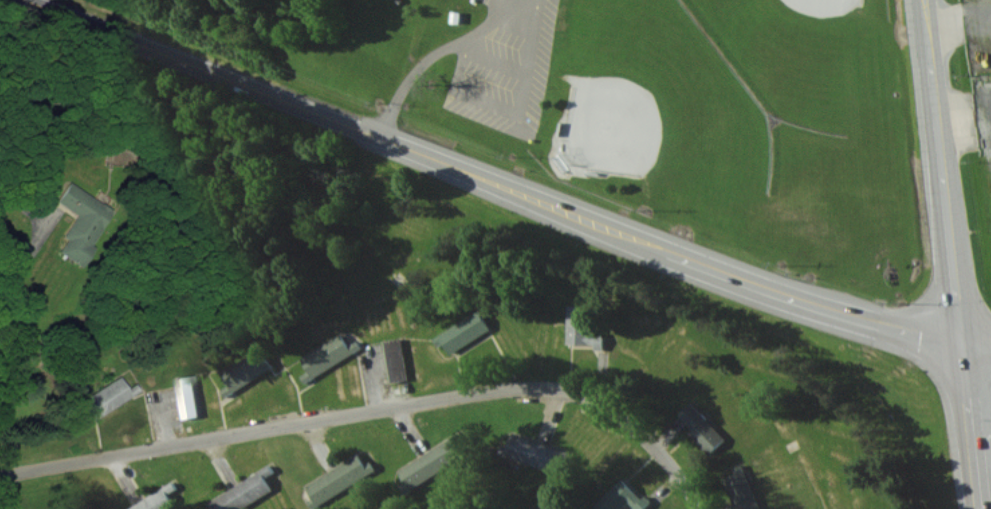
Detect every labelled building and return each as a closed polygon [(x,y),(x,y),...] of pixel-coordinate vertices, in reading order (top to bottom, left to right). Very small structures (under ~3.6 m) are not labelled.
[(593,306),(570,306),(569,347),(607,347),(607,334),(593,334),(593,306)] [(495,332),(482,312),(442,336),(455,356),(495,332)] [(304,359),(311,372),(304,376),(308,384),(357,354),(345,334),(304,359)] [(224,371),(231,387),(224,390),(227,396),(277,371),(267,349),(224,371)] [(80,398),(90,419),(134,400),(125,378),(80,398)] [(185,418),(200,416),(196,392),(181,395),(185,418)] [(716,454),(731,440),(695,404),(680,418),(716,454)] [(378,472),(366,451),(306,487),(318,508),(378,472)] [(216,508),(247,508),(278,491),(266,470),(211,502),(216,508)] [(730,478),(742,508),(764,508),(749,471),(730,478)]
